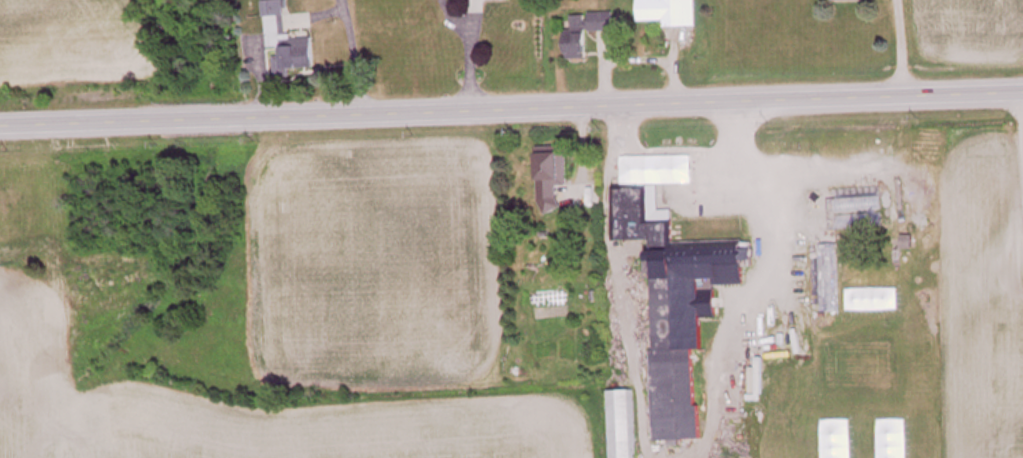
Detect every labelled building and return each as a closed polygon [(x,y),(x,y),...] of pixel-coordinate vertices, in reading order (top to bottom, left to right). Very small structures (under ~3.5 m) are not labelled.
[(639,24),(665,23),(665,29),(697,29),(696,0),(639,0),(639,24)] [(267,3),(272,82),(294,81),(293,71),(316,70),(315,38),(290,40),(287,2),(267,3)] [(615,33),(614,15),(570,16),(571,61),(589,61),(588,33),(615,33)] [(539,149),(541,214),(560,214),(559,187),(569,187),(568,148),(539,149)] [(656,445),(699,444),(698,354),(705,354),(704,320),(718,320),(717,293),(703,294),(703,278),(717,278),(717,271),(747,271),(746,244),(674,246),(674,223),(650,224),(649,187),(618,187),(619,244),(653,243),(656,445)] [(914,251),(913,238),(901,238),(901,251),(914,251)] [(822,314),(838,314),(838,276),(822,276),(822,314)] [(608,394),(609,457),(635,457),(634,393),(608,394)]
